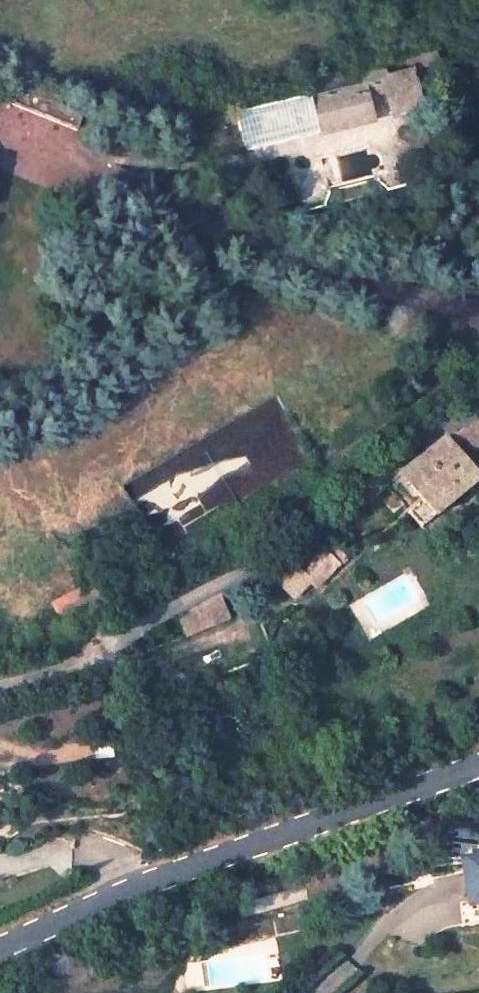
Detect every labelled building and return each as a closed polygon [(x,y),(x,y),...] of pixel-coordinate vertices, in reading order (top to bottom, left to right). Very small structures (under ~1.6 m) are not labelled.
[(432,69),(427,47),(393,55),(397,71),(376,77),(373,67),(297,86),(300,100),(232,117),(240,148),(355,120),(347,87),(373,81),(382,118),(413,111),(404,76),(432,69)] [(85,100),(20,74),(8,106),(73,131),(85,100)] [(478,484),(478,478),(461,454),(474,444),(465,429),(441,442),(401,476),(420,500),(406,511),(420,529),(478,484)] [(315,587),(340,564),(323,543),(317,545),(297,566),(315,587)] [(468,853),(470,895),(478,895),(478,852),(468,853)] [(470,895),(462,896),(463,921),(478,920),(478,895),(470,895)] [(279,932),(309,928),(306,911),(285,914),(286,923),(277,924),(279,932)] [(277,924),(286,923),(285,914),(276,915),(277,924)]
